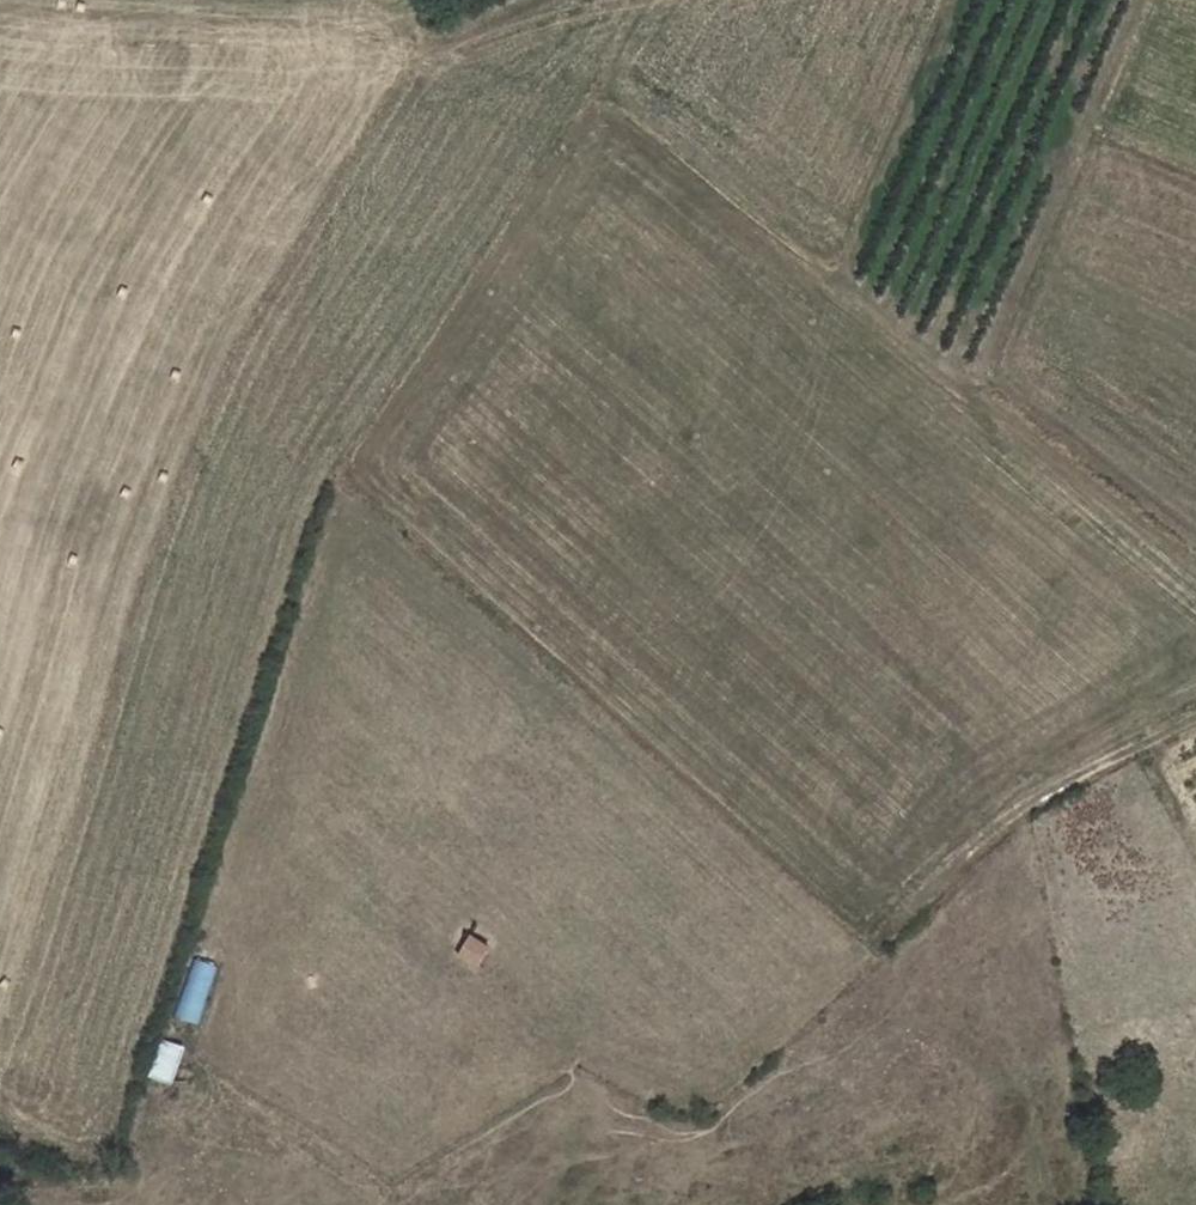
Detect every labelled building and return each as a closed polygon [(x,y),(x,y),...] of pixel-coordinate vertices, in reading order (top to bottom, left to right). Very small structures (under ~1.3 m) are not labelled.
[(483,966),(497,950),(484,937),(470,955),(483,966)] [(175,1084),(183,1045),(161,1040),(152,1079),(175,1084)]
